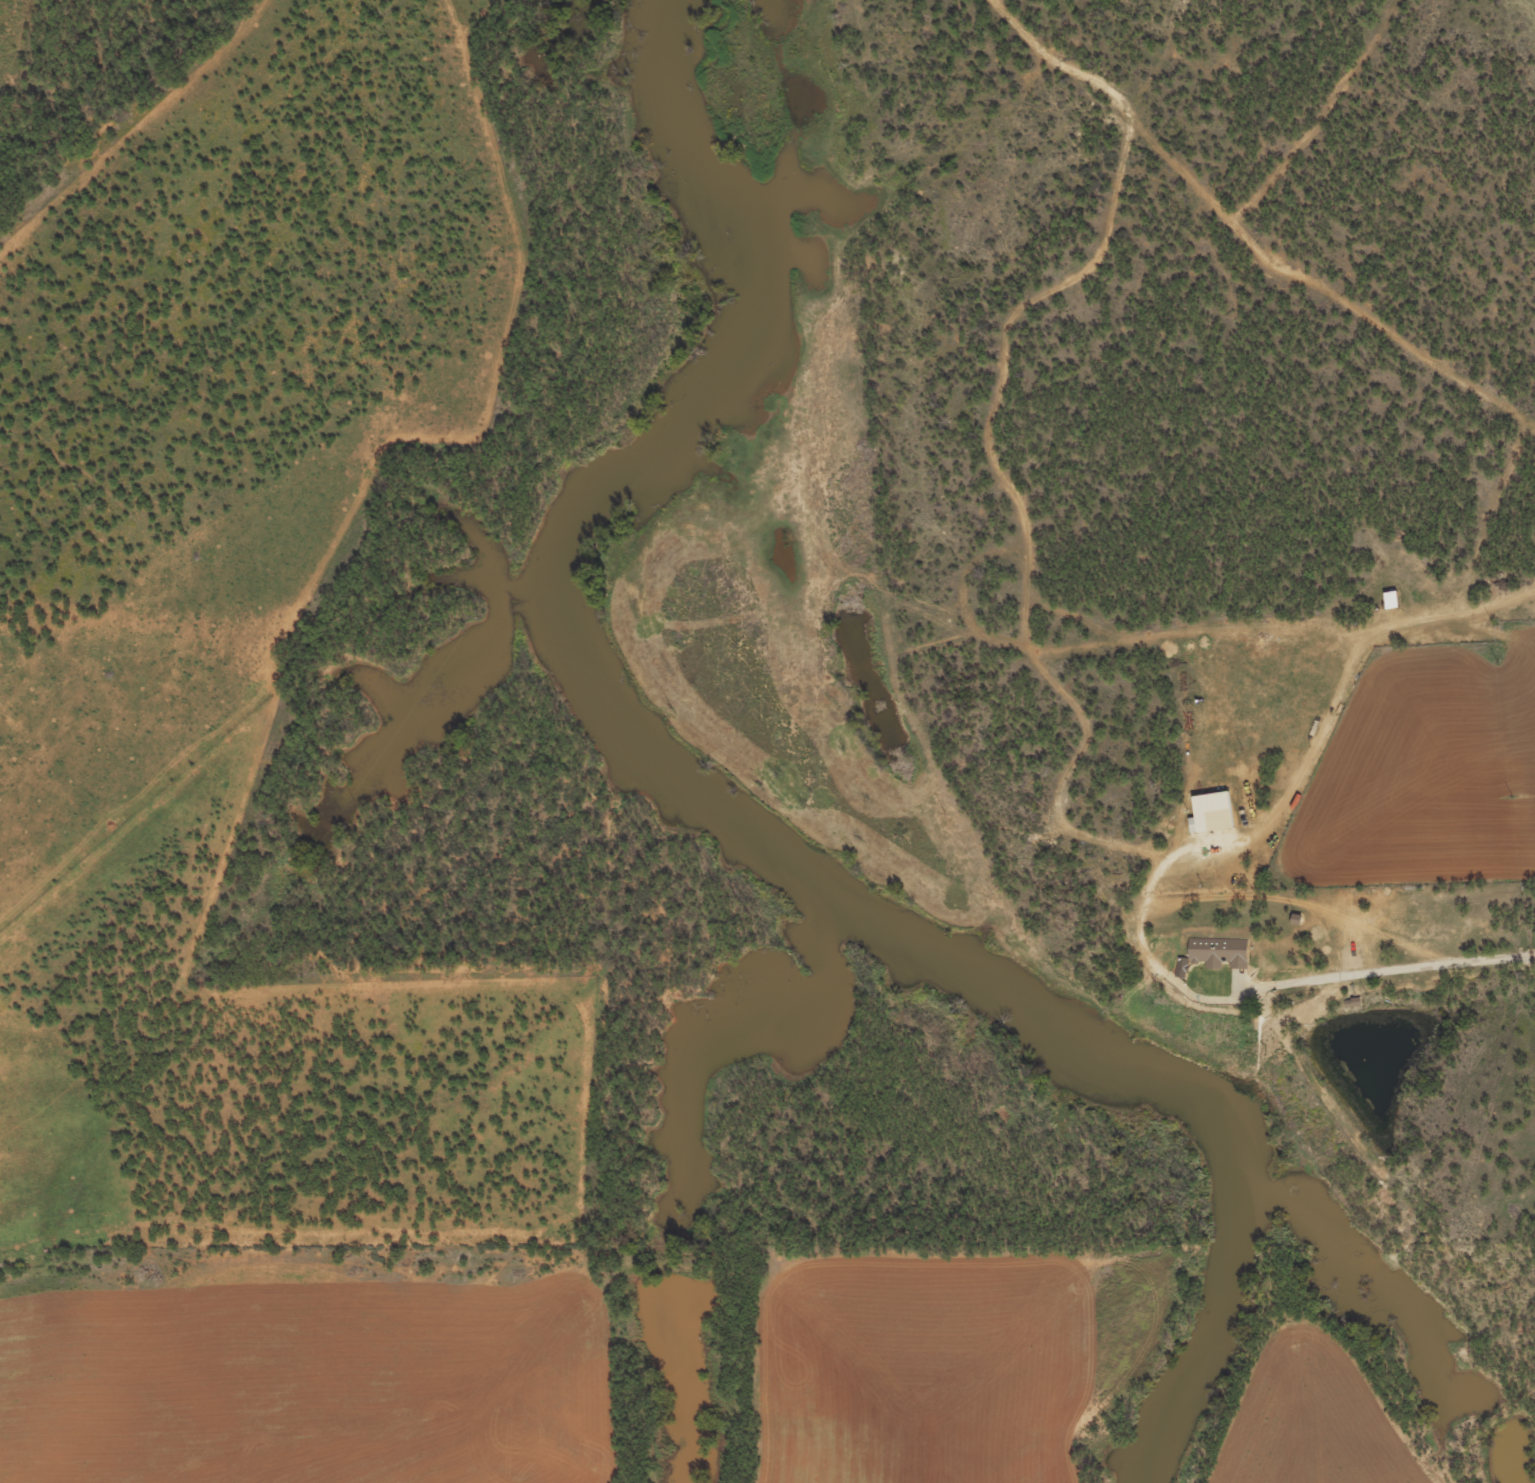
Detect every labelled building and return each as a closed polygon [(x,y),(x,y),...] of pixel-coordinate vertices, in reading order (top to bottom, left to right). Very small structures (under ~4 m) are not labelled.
[(1386,618),(1399,617),(1397,600),(1384,602),(1386,618)] [(1197,842),(1234,838),(1230,801),(1193,805),(1197,842)] [(1247,947),(1188,948),(1188,972),(1206,971),(1206,978),(1221,978),(1221,970),(1229,970),(1229,977),(1247,977),(1247,947)]
